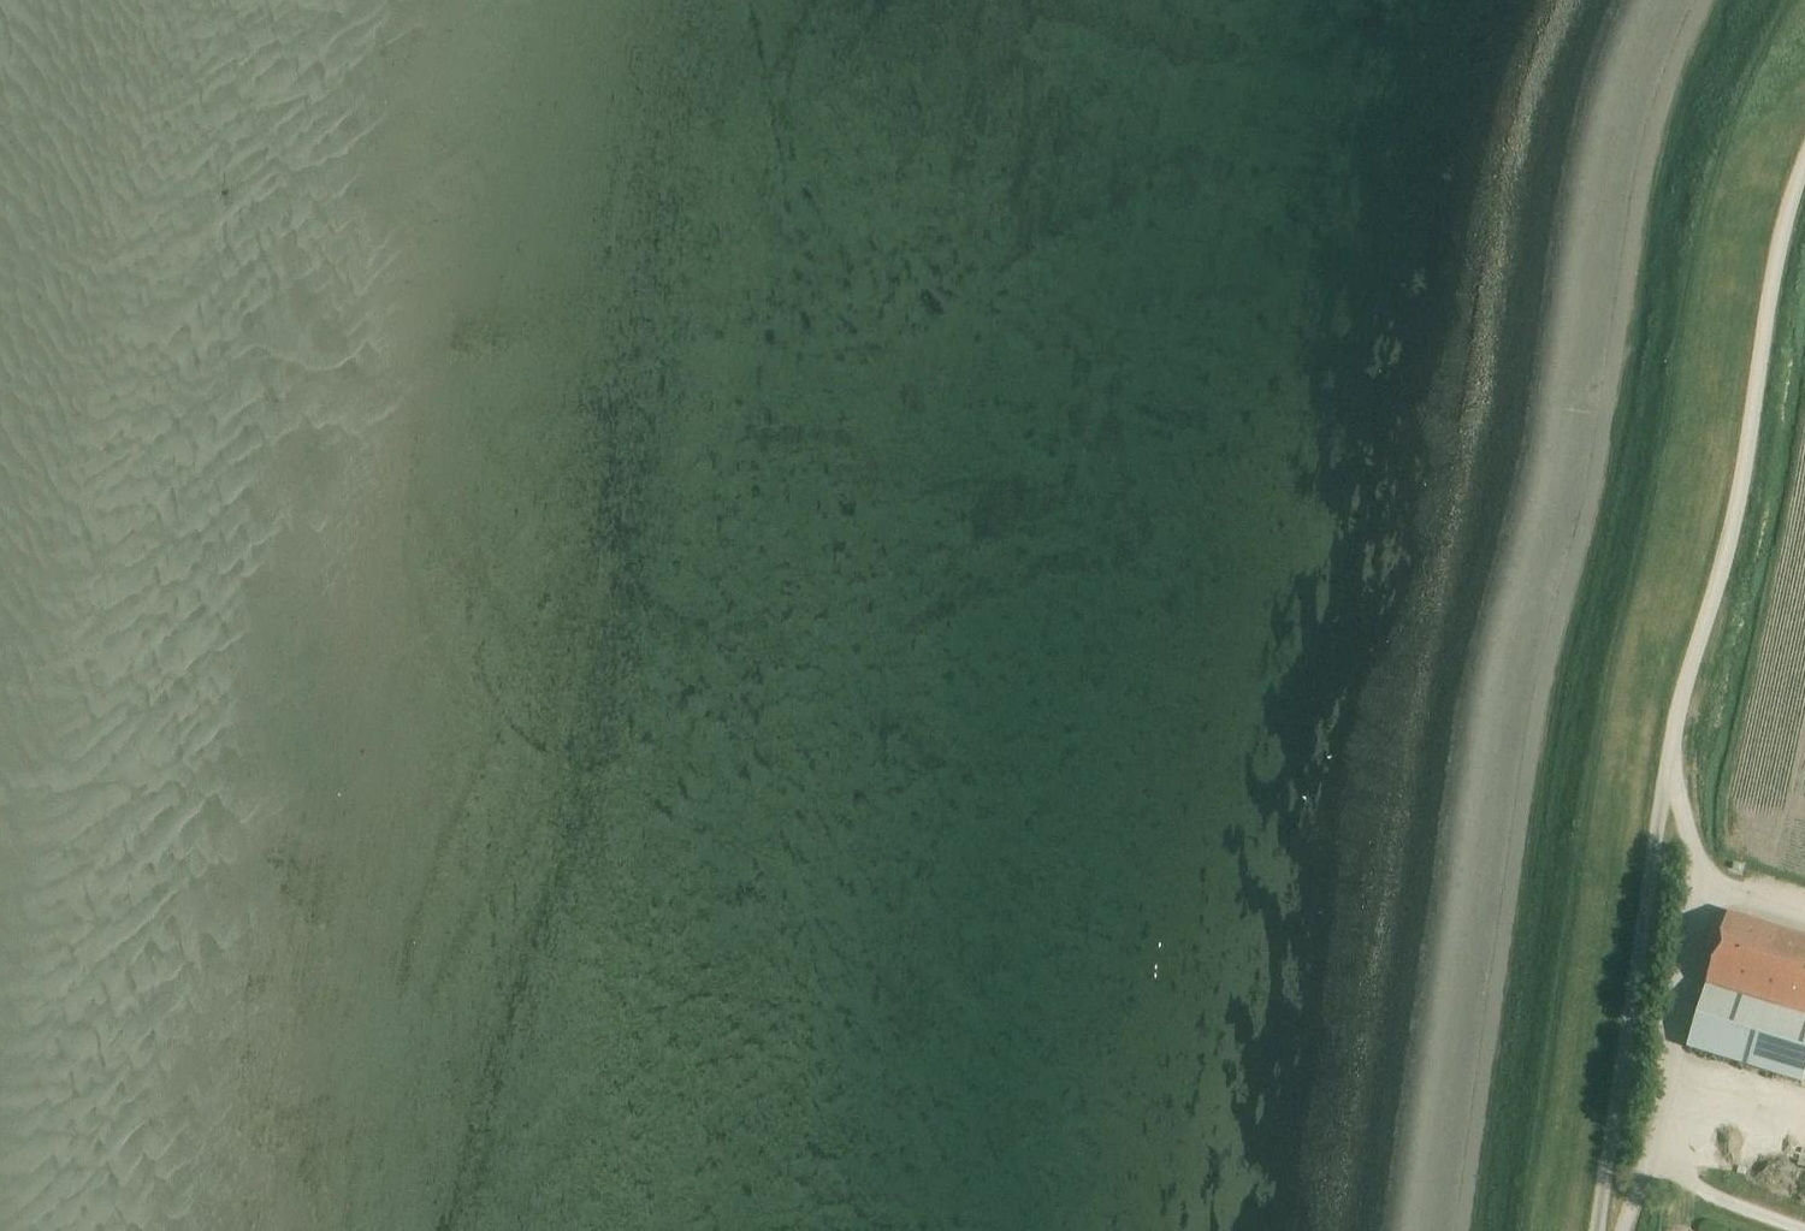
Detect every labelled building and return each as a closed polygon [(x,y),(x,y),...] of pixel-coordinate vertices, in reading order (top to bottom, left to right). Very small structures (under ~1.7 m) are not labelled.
[(1729,912),(1688,1046),(1803,1082),(1804,1074),(1804,935),(1729,912)]
